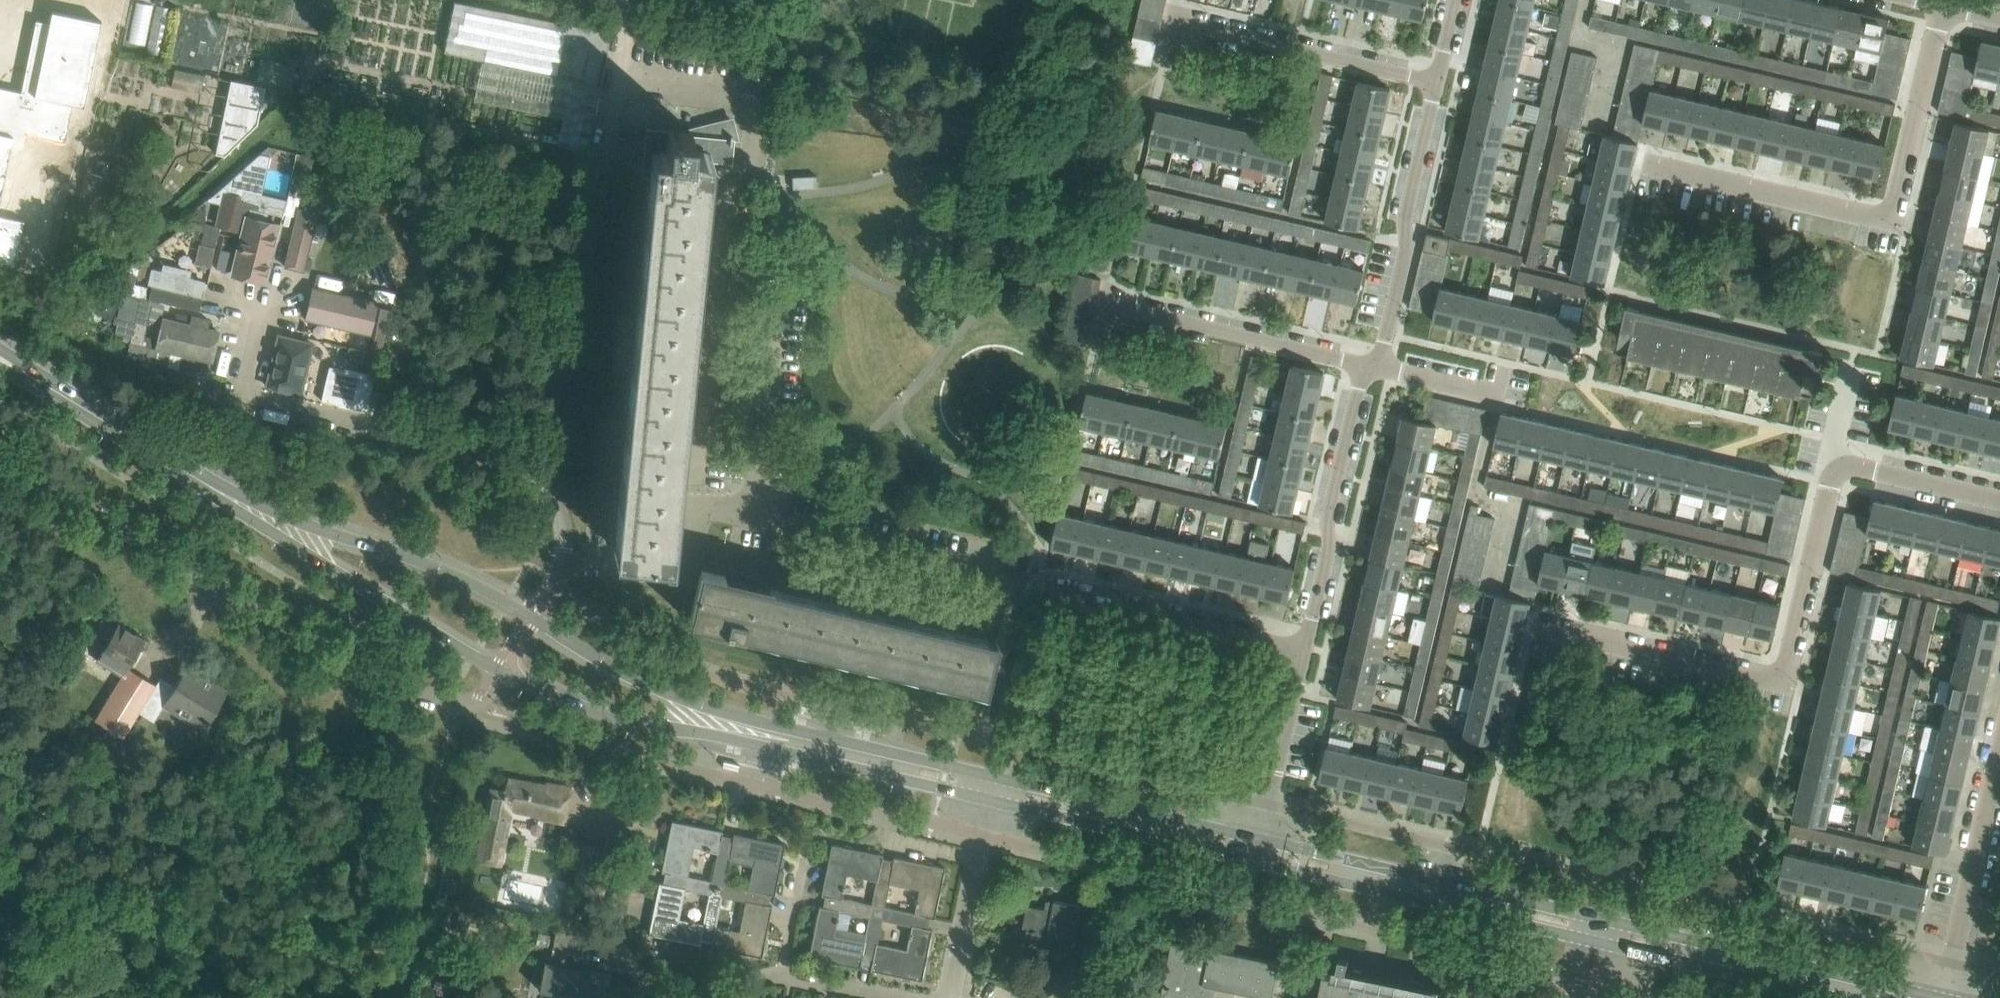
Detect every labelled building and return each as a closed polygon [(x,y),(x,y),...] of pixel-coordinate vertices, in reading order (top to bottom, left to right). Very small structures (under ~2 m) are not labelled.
[(1400,13),(1403,0),(1379,0),(1377,8),(1400,13)] [(1424,18),(1428,0),(1403,0),(1400,13),(1424,18)] [(1496,22),(1527,29),(1533,6),(1507,0),(1501,0),(1496,22)] [(1564,13),(1575,16),(1578,0),(1567,0),(1564,13)] [(1716,13),(1720,0),(1695,0),(1693,8),(1716,13)] [(1716,13),(1740,19),(1745,0),(1720,0),(1716,13)] [(1764,24),(1769,0),(1745,0),(1740,19),(1764,24)] [(1764,24),(1787,30),(1794,0),(1769,0),(1764,24)] [(1811,35),(1818,2),(1809,0),(1794,0),(1787,30),(1811,35)] [(603,51),(607,52),(611,33),(501,10),(455,1),(444,52),(556,75),(556,76),(597,84),(603,51)] [(1162,18),(1165,6),(1142,1),(1139,13),(1162,18)] [(1842,8),(1818,2),(1811,35),(1834,41),(1842,8)] [(1834,41),(1857,46),(1865,13),(1842,8),(1834,41)] [(12,146),(62,156),(73,104),(84,106),(102,21),(52,11),(50,23),(36,20),(21,92),(0,87),(0,202),(12,146)] [(1136,25),(1160,30),(1162,18),(1139,13),(1136,25)] [(1564,13),(1558,37),(1569,39),(1575,16),(1564,13)] [(1858,46),(1856,57),(1879,63),(1880,56),(1883,45),(1886,32),(1889,19),(1865,13),(1858,46)] [(1589,27),(1613,32),(1616,21),(1592,16),(1589,27)] [(1616,21),(1613,32),(1637,38),(1639,27),(1641,21),(1630,18),(1629,24),(1616,21)] [(1496,22),(1491,45),(1522,53),(1527,29),(1496,22)] [(1157,42),(1160,30),(1136,25),(1134,36),(1157,42)] [(1660,43),(1662,32),(1639,27),(1637,38),(1660,43)] [(1660,43),(1683,48),(1686,38),(1662,32),(1660,43)] [(1886,32),(1883,45),(1908,51),(1911,38),(1886,32)] [(1131,48),(1154,53),(1157,42),(1134,36),(1131,48)] [(1558,37),(1553,60),(1564,62),(1569,39),(1558,37)] [(1683,48),(1707,54),(1709,43),(1686,38),(1683,48)] [(1975,69),(1974,74),(1975,74),(1997,79),(1999,68),(1999,45),(1982,40),(1978,57),(1975,69)] [(1635,43),(1632,55),(1657,61),(1658,60),(1660,49),(1635,43)] [(1730,60),(1733,49),(1709,43),(1707,54),(1730,60)] [(1491,45),(1485,69),(1516,76),(1522,53),(1491,45)] [(1883,45),(1880,56),(1906,62),(1908,51),(1883,45)] [(1152,65),(1154,53),(1131,48),(1128,60),(1152,65)] [(1660,49),(1658,60),(1682,66),(1685,55),(1660,49)] [(1757,54),(1733,49),(1730,60),(1754,65),(1757,54)] [(1572,51),(1570,63),(1595,69),(1598,57),(1572,51)] [(1952,51),(1949,63),(1975,69),(1978,57),(1952,51)] [(1780,60),(1757,54),(1754,65),(1777,70),(1780,60)] [(1632,55),(1630,66),(1655,72),(1657,61),(1632,55)] [(1682,66),(1705,71),(1708,60),(1685,55),(1682,66)] [(1879,63),(1878,68),(1903,74),(1906,62),(1880,56),(1879,63)] [(1564,62),(1553,60),(1547,83),(1558,86),(1564,62)] [(1705,71),(1729,77),(1731,66),(1708,60),(1705,71)] [(1777,70),(1801,76),(1803,65),(1780,60),(1777,70)] [(1592,81),(1595,69),(1570,63),(1567,75),(1592,81)] [(1974,74),(1975,69),(1949,63),(1947,75),(1973,81),(1975,74),(1974,74)] [(1801,76),(1824,81),(1827,71),(1803,65),(1801,76)] [(174,66),(169,84),(200,93),(205,75),(174,66)] [(1630,66),(1627,78),(1652,84),(1655,72),(1630,66)] [(1731,66),(1729,77),(1752,82),(1755,71),(1731,66)] [(1900,86),(1903,74),(1878,68),(1875,80),(1900,86)] [(1485,69),(1480,92),(1511,99),(1516,76),(1485,69)] [(1752,82),(1776,88),(1778,77),(1755,71),(1752,82)] [(1824,81),(1848,87),(1850,76),(1827,71),(1824,81)] [(1316,96),(1327,98),(1333,75),(1322,72),(1316,96)] [(1567,75),(1564,87),(1589,93),(1592,81),(1567,75)] [(1970,93),(1973,81),(1947,75),(1944,87),(1970,93)] [(1778,77),(1776,88),(1799,93),(1802,82),(1778,77)] [(1627,78),(1624,89),(1649,95),(1651,90),(1652,84),(1627,78)] [(230,79),(215,154),(225,156),(257,124),(265,86),(230,79)] [(1875,80),(1875,82),(1872,93),(1897,98),(1900,86),(1875,80)] [(1385,112),(1391,89),(1360,81),(1354,105),(1385,112)] [(1799,93),(1823,99),(1825,88),(1802,82),(1799,93)] [(1547,83),(1542,106),(1553,109),(1558,86),(1547,83)] [(1587,105),(1589,93),(1564,87),(1561,99),(1587,105)] [(1968,105),(1970,93),(1944,87),(1941,98),(1968,105)] [(1823,99),(1846,104),(1849,93),(1825,88),(1823,99)] [(1624,89),(1621,100),(1647,106),(1649,95),(1624,89)] [(1667,128),(1675,95),(1651,90),(1649,95),(1647,106),(1644,118),(1643,123),(1667,128)] [(1480,92),(1474,115),(1506,122),(1511,99),(1480,92)] [(1846,104),(1869,110),(1872,99),(1849,93),(1846,104)] [(1667,128),(1691,134),(1698,101),(1675,95),(1667,128)] [(1311,119),(1322,122),(1327,98),(1316,96),(1311,119)] [(1967,107),(1968,105),(1941,98),(1938,111),(1964,117),(1967,106),(1967,107)] [(1561,99),(1558,111),(1584,117),(1587,105),(1561,99)] [(1872,99),(1869,110),(1893,115),(1896,104),(1872,99)] [(1621,100),(1619,112),(1644,118),(1647,106),(1621,100)] [(1722,106),(1698,101),(1691,134),(1714,139),(1722,106)] [(1380,135),(1385,112),(1354,105),(1349,128),(1380,135)] [(1542,106),(1536,130),(1547,132),(1553,109),(1542,106)] [(1714,139),(1737,145),(1745,112),(1722,106),(1714,139)] [(1990,112),(1967,107),(1967,106),(1964,117),(1987,123),(1990,112)] [(1150,141),(1173,147),(1180,116),(1157,110),(1150,141)] [(1581,129),(1584,117),(1558,111),(1556,123),(1559,124),(1570,126),(1581,129)] [(1619,112),(1616,123),(1641,129),(1643,123),(1644,118),(1619,112)] [(1769,117),(1745,112),(1737,145),(1761,150),(1769,117)] [(1990,112),(1987,123),(1999,126),(1999,114),(1990,112)] [(1474,115),(1469,138),(1500,146),(1506,122),(1474,115)] [(733,116),(693,126),(682,129),(682,130),(668,129),(668,130),(646,128),(642,177),(653,178),(616,550),(667,555),(705,157),(710,157),(728,159),(730,144),(731,144),(731,139),(739,140),(733,116)] [(1204,121),(1180,116),(1173,147),(1197,152),(1204,121)] [(1761,150),(1784,156),(1792,123),(1769,117),(1761,150)] [(1305,143),(1316,145),(1322,122),(1311,119),(1305,143)] [(1197,152),(1220,158),(1227,126),(1204,121),(1197,152)] [(1956,121),(1951,146),(1984,153),(1989,129),(1956,121)] [(1616,123),(1613,136),(1638,142),(1641,129),(1616,123)] [(1816,128),(1792,123),(1784,156),(1808,161),(1816,128)] [(1570,126),(1559,124),(1554,147),(1565,149),(1570,126)] [(1251,132),(1227,126),(1220,158),(1243,163),(1251,132)] [(1335,150),(1343,151),(1374,159),(1380,135),(1349,128),(1346,139),(1338,137),(1335,149),(1335,150)] [(1808,161),(1831,167),(1839,134),(1816,128),(1808,161)] [(1547,132),(1536,130),(1531,153),(1542,155),(1547,132)] [(1243,163),(1267,168),(1274,137),(1251,132),(1243,163)] [(1638,142),(1613,136),(1605,134),(1600,157),(1633,165),(1638,142)] [(1862,140),(1839,134),(1831,167),(1855,172),(1862,140)] [(1297,143),(1274,137),(1267,168),(1290,174),(1297,143)] [(1469,138),(1463,162),(1495,169),(1500,146),(1469,138)] [(1855,172),(1878,178),(1886,145),(1862,140),(1855,172)] [(1300,166),(1311,169),(1316,145),(1305,143),(1300,166)] [(1951,146),(1945,169),(1978,177),(1984,153),(1951,146)] [(1554,147),(1549,171),(1559,173),(1560,172),(1565,149),(1554,147)] [(1369,182),(1374,159),(1343,151),(1343,152),(1338,175),(1369,182)] [(1531,153),(1526,176),(1536,179),(1542,155),(1531,153)] [(1600,157),(1594,181),(1627,189),(1633,165),(1600,157)] [(1463,162),(1458,185),(1489,192),(1495,169),(1463,162)] [(1294,189),(1305,192),(1311,169),(1300,166),(1294,189)] [(1165,183),(1167,172),(1144,167),(1142,178),(1165,183)] [(1945,169),(1940,192),(1973,200),(1978,177),(1945,169)] [(1554,197),(1559,173),(1548,171),(1543,194),(1554,197)] [(1188,189),(1191,178),(1167,172),(1165,183),(1188,189)] [(1338,175),(1332,198),(1364,205),(1369,182),(1338,175)] [(1526,176),(1520,199),(1531,202),(1536,179),(1526,176)] [(1211,194),(1214,183),(1191,178),(1188,189),(1211,194)] [(1622,213),(1627,189),(1594,181),(1589,205),(1622,213)] [(313,200),(315,188),(304,185),(291,182),(288,194),(313,200)] [(1235,200),(1237,189),(1214,183),(1211,194),(1235,200)] [(1484,215),(1489,192),(1458,185),(1453,208),(1484,215)] [(1137,197),(1160,202),(1162,191),(1140,186),(1137,197)] [(333,205),(336,193),(315,188),(313,200),(333,205)] [(242,189),(241,195),(239,201),(260,206),(263,194),(242,189)] [(1258,205),(1261,194),(1237,189),(1235,200),(1258,205)] [(1289,212),(1300,215),(1305,192),(1294,189),(1289,212)] [(1162,191),(1160,202),(1183,207),(1186,196),(1162,191)] [(1940,192),(1934,216),(1967,224),(1973,200),(1940,192)] [(1281,211),(1284,200),(1261,194),(1258,205),(1281,211)] [(1554,197),(1543,194),(1537,218),(1548,221),(1554,197)] [(1183,207),(1206,213),(1209,202),(1186,196),(1183,207)] [(1358,229),(1364,205),(1332,198),(1327,221),(1358,229)] [(1520,199),(1515,223),(1526,225),(1531,202),(1520,199)] [(1206,213),(1230,218),(1232,207),(1209,202),(1206,213)] [(1589,205),(1583,229),(1616,236),(1622,213),(1589,205)] [(1232,207),(1230,218),(1253,224),(1255,213),(1232,207)] [(1453,208),(1447,231),(1478,238),(1484,215),(1453,208)] [(303,272),(317,214),(297,209),(282,267),(303,272)] [(1253,224),(1276,229),(1279,218),(1255,213),(1253,224)] [(13,267),(15,267),(24,221),(0,216),(0,264),(13,267)] [(1155,222),(1132,216),(1125,248),(1148,253),(1155,222)] [(1934,216),(1929,239),(1962,247),(1967,224),(1934,216)] [(274,224),(246,217),(232,281),(259,287),(274,224)] [(1279,218),(1276,229),(1299,235),(1302,224),(1279,218)] [(1543,245),(1548,221),(1537,218),(1532,242),(1543,245)] [(1148,253),(1171,258),(1178,227),(1155,222),(1148,253)] [(1526,225),(1515,223),(1509,246),(1520,248),(1526,225)] [(1299,235),(1323,240),(1325,229),(1302,224),(1299,235)] [(1202,233),(1178,227),(1171,258),(1194,264),(1202,233)] [(1323,240),(1346,245),(1349,234),(1325,229),(1323,240)] [(1610,260),(1616,236),(1583,229),(1577,253),(1610,260)] [(1991,254),(1999,256),(1999,231),(1997,231),(1991,254)] [(1194,264),(1218,269),(1225,238),(1202,233),(1194,264)] [(1428,233),(1424,249),(1447,255),(1449,249),(1451,238),(1428,233)] [(1349,234),(1346,245),(1369,251),(1372,240),(1349,234)] [(1248,243),(1225,238),(1218,269),(1241,275),(1248,243)] [(1475,244),(1451,238),(1449,249),(1473,255),(1475,244)] [(1929,239),(1923,263),(1956,271),(1962,247),(1929,239)] [(1543,245),(1532,242),(1526,265),(1537,268),(1543,245)] [(1241,275),(1264,280),(1272,249),(1248,243),(1241,275)] [(1473,255),(1496,260),(1499,249),(1475,244),(1473,255)] [(1264,280),(1288,286),(1295,254),(1272,249),(1264,280)] [(1448,255),(1447,255),(1424,249),(1421,261),(1446,267),(1448,255)] [(1499,249),(1496,260),(1521,266),(1523,255),(1499,249)] [(1605,284),(1610,260),(1577,253),(1572,276),(1605,284)] [(1318,260),(1295,254),(1288,286),(1311,291),(1318,260)] [(1997,280),(1999,267),(1999,256),(1991,254),(1986,278),(1997,280)] [(1318,260),(1311,291),(1334,296),(1341,265),(1343,259),(1331,256),(1330,262),(1318,260)] [(1341,265),(1334,296),(1357,302),(1365,271),(1353,268),(1354,261),(1343,259),(1341,265)] [(1421,261),(1418,272),(1443,278),(1446,267),(1421,261)] [(1923,263),(1918,286),(1951,294),(1956,271),(1923,263)] [(1540,286),(1543,275),(1520,270),(1517,281),(1540,286)] [(125,272),(120,292),(122,293),(145,298),(147,287),(134,284),(136,275),(125,272)] [(1418,272),(1415,284),(1440,290),(1441,287),(1443,278),(1418,272)] [(210,286),(153,273),(150,290),(154,291),(151,305),(203,316),(210,286)] [(1098,292),(1102,279),(1078,274),(1075,287),(1098,292)] [(1564,292),(1567,281),(1543,275),(1540,286),(1564,292)] [(1991,304),(1997,280),(1986,278),(1980,301),(1991,304)] [(1588,298),(1590,287),(1567,281),(1564,292),(1588,298)] [(1259,299),(1259,284),(1238,284),(1238,299),(1259,299)] [(1415,284),(1412,296),(1437,302),(1440,290),(1415,284)] [(1918,286),(1912,310),(1945,318),(1951,294),(1918,286)] [(1095,306),(1098,292),(1075,287),(1072,300),(1095,306)] [(1433,320),(1456,326),(1464,293),(1441,287),(1440,290),(1437,302),(1434,313),(1433,320)] [(380,304),(313,288),(305,321),(372,337),(380,304)] [(1487,298),(1464,293),(1456,326),(1480,331),(1487,298)] [(1434,313),(1437,302),(1412,296),(1409,307),(1420,310),(1434,313)] [(1480,331),(1503,337),(1511,304),(1487,298),(1480,331)] [(1072,300),(1069,313),(1092,319),(1095,306),(1072,300)] [(1980,301),(1975,325),(1986,327),(1991,304),(1980,301)] [(1535,310),(1511,304),(1503,337),(1527,343),(1535,310)] [(1997,305),(1991,329),(1999,331),(1999,306),(1997,305)] [(376,328),(388,331),(393,310),(381,307),(376,328)] [(1629,350),(1627,357),(1800,397),(1806,371),(1818,374),(1818,373),(1823,353),(1810,350),(1809,355),(1638,315),(1639,310),(1627,307),(1622,328),(1633,331),(1629,350)] [(1527,343),(1551,348),(1559,315),(1535,310),(1527,343)] [(1912,310),(1907,333),(1940,341),(1945,318),(1912,310)] [(1089,332),(1092,319),(1069,313),(1066,327),(1089,332)] [(1582,321),(1559,315),(1551,348),(1575,354),(1582,321)] [(220,334),(164,321),(158,348),(158,349),(213,362),(220,334)] [(1975,325),(1969,348),(1980,351),(1986,327),(1975,325)] [(1089,332),(1066,327),(1063,340),(1086,345),(1089,332)] [(133,328),(130,342),(142,344),(145,331),(133,328)] [(1996,355),(1999,339),(1999,331),(1991,329),(1986,352),(1996,355)] [(1934,365),(1940,341),(1907,333),(1901,357),(1934,365)] [(352,334),(349,347),(361,350),(364,337),(352,334)] [(315,346),(293,341),(281,393),(303,399),(315,346)] [(130,342),(127,356),(155,362),(158,349),(158,348),(142,344),(130,342)] [(349,347),(349,348),(344,367),(356,370),(361,350),(349,347)] [(1969,348),(1964,372),(1975,374),(1980,351),(1969,348)] [(1991,378),(1996,355),(1986,352),(1980,376),(1991,378)] [(1901,375),(1925,380),(1927,369),(1904,364),(1901,375)] [(1319,396),(1325,372),(1293,365),(1288,388),(1319,396)] [(375,375),(356,370),(344,367),(338,393),(336,402),(336,404),(367,411),(375,375)] [(1925,380),(1948,386),(1951,375),(1927,369),(1925,380)] [(1948,386),(1972,392),(1975,381),(1951,375),(1948,386)] [(1252,404),(1257,381),(1246,379),(1241,402),(1252,404)] [(1972,392),(1996,397),(1998,386),(1975,381),(1972,392)] [(1283,412),(1314,419),(1319,396),(1288,388),(1283,412)] [(1080,424),(1104,429),(1111,398),(1088,393),(1080,424)] [(1912,433),(1920,400),(1896,394),(1889,427),(1912,433)] [(1427,395),(1421,420),(1434,423),(1440,398),(1427,395)] [(1134,404),(1111,398),(1104,429),(1127,435),(1134,404)] [(1451,400),(1440,398),(1434,423),(1437,424),(1445,426),(1451,400)] [(1463,403),(1451,400),(1445,426),(1457,429),(1463,403)] [(1912,433),(1936,439),(1944,406),(1920,400),(1912,433)] [(1246,428),(1252,404),(1241,402),(1235,425),(1246,428)] [(1475,406),(1463,403),(1457,429),(1469,431),(1475,406)] [(1127,435),(1150,440),(1157,409),(1134,404),(1127,435)] [(1487,409),(1475,406),(1469,431),(1471,432),(1481,435),(1487,409)] [(1959,444),(1967,411),(1944,406),(1936,439),(1959,444)] [(1181,415),(1157,409),(1150,440),(1173,446),(1181,415)] [(1959,444),(1983,450),(1991,417),(1967,411),(1959,444)] [(1308,442),(1314,419),(1283,412),(1277,435),(1308,442)] [(1494,445),(1517,451),(1525,418),(1501,412),(1494,445)] [(1173,446),(1197,451),(1204,420),(1181,415),(1173,446)] [(1434,423),(1421,420),(1404,416),(1398,440),(1431,448),(1437,424),(1434,423)] [(1991,417),(1983,450),(1999,454),(1999,419),(1991,417)] [(1548,423),(1525,418),(1517,451),(1541,456),(1548,423)] [(1227,425),(1204,420),(1197,451),(1220,457),(1227,425)] [(1572,429),(1548,423),(1541,456),(1564,462),(1572,429)] [(1230,448),(1241,451),(1246,428),(1235,425),(1230,448)] [(1596,434),(1572,429),(1564,462),(1588,467),(1596,434)] [(1476,459),(1481,435),(1471,432),(1465,456),(1476,459)] [(1619,440),(1596,434),(1588,467),(1611,473),(1619,440)] [(1272,458),(1303,465),(1308,442),(1277,435),(1272,458)] [(1398,440),(1393,464),(1426,471),(1431,448),(1398,440)] [(1643,445),(1619,440),(1611,473),(1635,478),(1643,445)] [(1666,451),(1643,445),(1635,478),(1659,484),(1666,451)] [(1236,474),(1241,451),(1230,448),(1225,472),(1236,474)] [(1095,466),(1098,455),(1074,449),(1072,460),(1095,466)] [(1690,456),(1666,451),(1659,484),(1682,489),(1690,456)] [(1118,471),(1121,460),(1098,455),(1095,466),(1118,471)] [(1476,459),(1465,456),(1459,479),(1470,482),(1476,459)] [(1713,462),(1690,456),(1682,489),(1706,495),(1713,462)] [(1298,489),(1303,465),(1272,458),(1266,481),(1298,489)] [(1142,477),(1144,466),(1121,460),(1118,471),(1142,477)] [(1737,467),(1713,462),(1706,495),(1729,500),(1737,467)] [(1420,495),(1426,471),(1393,464),(1387,487),(1420,495)] [(1068,477),(1092,483),(1094,472),(1070,466),(1068,477)] [(1165,482),(1167,471),(1144,466),(1142,477),(1165,482)] [(1760,473),(1737,467),(1729,500),(1753,506),(1760,473)] [(1188,488),(1191,477),(1167,471),(1165,482),(1188,488)] [(1094,472),(1092,483),(1115,488),(1118,477),(1094,472)] [(1219,495),(1230,498),(1236,474),(1225,472),(1219,495)] [(1775,511),(1777,504),(1780,492),(1781,492),(1784,478),(1760,473),(1753,506),(1775,511)] [(1508,492),(1510,481),(1487,475),(1484,486),(1508,492)] [(1115,488),(1139,494),(1141,483),(1118,477),(1115,488)] [(1212,493),(1214,482),(1191,477),(1188,488),(1212,493)] [(1465,506),(1470,482),(1459,479),(1454,503),(1465,506)] [(1266,481),(1261,505),(1292,512),(1298,489),(1266,481)] [(1534,486),(1510,481),(1508,492),(1531,497),(1534,486)] [(1141,483),(1139,494),(1163,499),(1165,488),(1141,483)] [(1555,503),(1557,492),(1534,486),(1531,497),(1555,503)] [(1387,487),(1382,511),(1415,518),(1420,495),(1387,487)] [(1163,499),(1186,505),(1189,494),(1165,488),(1163,499)] [(1581,497),(1557,492),(1555,503),(1578,508),(1581,497)] [(1777,504),(1803,510),(1806,498),(1781,492),(1780,492),(1777,504)] [(1189,494),(1186,505),(1210,510),(1212,499),(1189,494)] [(1604,503),(1581,497),(1578,508),(1602,514),(1604,503)] [(1210,510),(1233,516),(1236,505),(1212,499),(1210,510)] [(1866,532),(1890,538),(1898,505),(1874,500),(1870,517),(1867,529),(1866,532)] [(1454,503),(1448,526),(1459,529),(1465,506),(1454,503)] [(1553,521),(1553,520),(1555,509),(1530,503),(1527,515),(1553,521)] [(1625,519),(1628,508),(1604,503),(1602,514),(1625,519)] [(1800,522),(1803,510),(1777,504),(1775,511),(1774,516),(1800,522)] [(1236,505),(1233,516),(1257,521),(1259,511),(1236,505)] [(1898,505),(1890,538),(1914,544),(1922,511),(1898,505)] [(1651,514),(1628,508),(1625,519),(1649,525),(1651,514)] [(1579,514),(1555,509),(1553,520),(1576,525),(1579,514)] [(1257,521),(1280,527),(1283,516),(1259,511),(1257,521)] [(1409,542),(1415,518),(1382,511),(1376,534),(1409,542)] [(1842,523),(1867,529),(1870,517),(1845,511),(1842,523)] [(1945,516),(1922,511),(1914,544),(1938,549),(1945,516)] [(1470,512),(1467,524),(1492,530),(1495,518),(1470,512)] [(1052,546),(1076,551),(1083,518),(1060,513),(1052,546)] [(1602,520),(1579,514),(1576,525),(1600,531),(1602,520)] [(1675,519),(1651,514),(1649,525),(1672,530),(1675,519)] [(1550,533),(1553,521),(1527,515),(1525,527),(1550,533)] [(1283,516),(1280,527),(1304,533),(1306,522),(1283,516)] [(1774,516),(1771,528),(1798,534),(1800,522),(1774,516)] [(1969,522),(1945,516),(1938,549),(1961,555),(1969,522)] [(1107,524),(1083,518),(1076,551),(1099,557),(1107,524)] [(1696,536),(1699,525),(1675,519),(1672,530),(1696,536)] [(1602,520),(1600,531),(1623,536),(1626,525),(1602,520)] [(1993,527),(1969,522),(1961,555),(1985,560),(1993,527)] [(1842,523),(1839,535),(1864,541),(1866,532),(1867,529),(1842,523)] [(1099,557),(1123,563),(1131,530),(1107,524),(1099,557)] [(1490,542),(1492,530),(1467,524),(1464,536),(1490,542)] [(1649,531),(1626,525),(1623,536),(1647,542),(1649,531)] [(1722,530),(1699,525),(1696,536),(1720,541),(1722,530)] [(1459,529),(1448,526),(1443,550),(1454,552),(1459,529)] [(1525,527),(1522,538),(1547,544),(1550,533),(1525,527)] [(1993,527),(1985,560),(1999,564),(1999,529),(1993,527)] [(1795,546),(1798,534),(1771,528),(1768,540),(1795,546)] [(1154,535),(1131,530),(1123,563),(1146,568),(1154,535)] [(1746,536),(1722,530),(1720,541),(1743,547),(1746,536)] [(1647,542),(1670,547),(1673,536),(1649,531),(1647,542)] [(1376,534),(1371,558),(1404,565),(1409,542),(1376,534)] [(1146,568),(1170,574),(1178,541),(1154,535),(1146,568)] [(1861,553),(1864,541),(1839,535),(1836,547),(1861,553)] [(1464,536),(1461,548),(1487,554),(1490,542),(1464,536)] [(1673,536),(1670,547),(1694,553),(1696,542),(1673,536)] [(1766,552),(1768,541),(1746,536),(1743,547),(1766,552)] [(1546,550),(1547,544),(1522,538),(1519,550),(1544,556),(1546,550)] [(1247,557),(1225,552),(1217,585),(1241,590),(1253,540),(1251,540),(1247,557)] [(1241,590),(1264,596),(1272,563),(1264,561),(1266,553),(1268,554),(1270,544),(1253,540),(1241,590)] [(1768,540),(1768,541),(1766,552),(1792,558),(1795,546),(1768,540)] [(1201,546),(1178,541),(1170,574),(1194,579),(1201,546)] [(1694,553),(1717,558),(1720,547),(1696,542),(1694,553)] [(1194,579),(1217,585),(1225,552),(1201,546),(1194,579)] [(1720,547),(1717,558),(1741,564),(1743,553),(1720,547)] [(1836,547),(1833,559),(1859,565),(1861,553),(1836,547)] [(1484,566),(1487,554),(1461,548),(1458,560),(1484,566)] [(1443,550),(1437,573),(1448,576),(1454,552),(1443,550)] [(1519,550),(1516,561),(1542,567),(1544,556),(1519,550)] [(1546,550),(1544,556),(1542,567),(1539,579),(1538,583),(1562,588),(1570,555),(1546,550)] [(1741,564),(1764,569),(1767,558),(1743,553),(1741,564)] [(1562,588),(1585,594),(1593,561),(1570,555),(1562,588)] [(1398,589),(1404,565),(1371,558),(1365,581),(1398,589)] [(1767,558),(1764,569),(1788,575),(1791,564),(1767,558)] [(1856,577),(1858,566),(1859,565),(1833,559),(1830,571),(1856,577)] [(1458,560),(1456,572),(1481,578),(1484,566),(1458,560)] [(1539,579),(1542,567),(1516,561),(1514,573),(1539,579)] [(1617,566),(1593,561),(1585,594),(1609,599),(1617,566)] [(1264,596),(1288,601),(1296,568),(1272,563),(1264,596)] [(1609,599),(1632,605),(1640,572),(1617,566),(1609,599)] [(1880,583),(1882,572),(1858,566),(1856,577),(1880,583)] [(701,571),(697,590),(690,621),(984,690),(985,690),(997,640),(996,639),(994,646),(756,591),(758,584),(701,571)] [(1478,590),(1481,578),(1456,572),(1453,583),(1464,586),(1478,590)] [(1663,577),(1640,572),(1632,605),(1656,610),(1663,577)] [(1903,588),(1906,577),(1882,572),(1880,583),(1903,588)] [(1448,576),(1437,573),(1432,597),(1443,599),(1448,576)] [(1514,573),(1511,584),(1537,590),(1538,583),(1539,579),(1514,573)] [(1656,610),(1679,616),(1687,583),(1663,577),(1656,610)] [(1927,594),(1930,583),(1906,577),(1903,588),(1927,594)] [(1365,581),(1360,605),(1393,612),(1398,589),(1365,581)] [(1849,582),(1843,605),(1876,613),(1881,589),(1849,582)] [(1464,586),(1453,583),(1447,607),(1458,610),(1464,586)] [(1710,588),(1687,583),(1679,616),(1703,621),(1710,588)] [(1951,599),(1953,588),(1930,583),(1927,594),(1951,599)] [(1534,602),(1537,590),(1511,584),(1508,596),(1531,601),(1531,602),(1534,603),(1534,602)] [(678,599),(681,588),(673,586),(670,598),(678,599)] [(1703,621),(1726,627),(1734,594),(1710,588),(1703,621)] [(1974,605),(1977,594),(1953,588),(1951,599),(1974,605)] [(1498,594),(1492,618),(1525,625),(1531,602),(1531,601),(1508,596),(1498,594)] [(1757,599),(1734,594),(1726,627),(1750,632),(1757,599)] [(1999,600),(1999,599),(1977,594),(1974,605),(1997,610),(1999,600)] [(1911,596),(1905,620),(1916,622),(1922,599),(1911,596)] [(1437,623),(1443,599),(1432,597),(1426,620),(1437,623)] [(1750,632),(1774,638),(1781,605),(1757,599),(1750,632)] [(1933,627),(1939,603),(1928,600),(1922,624),(1933,627)] [(1387,636),(1393,612),(1360,605),(1354,628),(1387,636)] [(1870,636),(1876,613),(1843,605),(1837,629),(1870,636)] [(1447,607),(1442,631),(1453,633),(1458,610),(1447,607)] [(1963,633),(1996,641),(1999,623),(1999,617),(1968,610),(1963,633)] [(1520,649),(1525,625),(1492,618),(1487,641),(1520,649)] [(1432,646),(1437,623),(1426,620),(1421,644),(1432,646)] [(1905,620),(1900,643),(1911,646),(1916,622),(1905,620)] [(119,623),(97,660),(122,676),(128,667),(130,664),(134,656),(139,659),(143,651),(139,648),(145,639),(119,623)] [(1922,624),(1917,647),(1928,650),(1933,627),(1922,624)] [(1354,628),(1349,651),(1382,659),(1387,636),(1354,628)] [(1837,629),(1832,652),(1865,660),(1870,636),(1837,629)] [(1453,633),(1442,631),(1436,654),(1447,657),(1453,633)] [(1990,664),(1996,641),(1963,633),(1957,657),(1990,664)] [(1487,641),(1481,665),(1514,673),(1520,649),(1487,641)] [(1905,669),(1911,646),(1900,643),(1894,667),(1905,669)] [(1421,644),(1415,667),(1426,670),(1432,646),(1421,644)] [(1917,647),(1911,671),(1922,673),(1928,650),(1917,647)] [(1376,683),(1382,659),(1349,651),(1343,675),(1376,683)] [(1859,683),(1865,660),(1832,652),(1826,676),(1859,683)] [(1442,681),(1447,657),(1436,654),(1431,678),(1442,681)] [(1957,657),(1952,680),(1985,688),(1990,664),(1957,657)] [(156,684),(140,712),(154,721),(163,706),(203,730),(228,690),(187,665),(174,685),(161,677),(156,684)] [(1508,696),(1514,673),(1481,665),(1476,688),(1508,696)] [(122,676),(96,719),(124,737),(140,712),(156,684),(128,667),(122,676)] [(1426,670),(1415,667),(1410,691),(1421,693),(1426,670)] [(1894,667),(1889,690),(1900,693),(1905,669),(1894,667)] [(1905,694),(1917,697),(1922,673),(1911,671),(1905,694)] [(1343,675),(1338,699),(1371,707),(1376,683),(1343,675)] [(1826,676),(1821,699),(1854,707),(1859,683),(1826,676)] [(1442,681),(1431,678),(1425,702),(1436,704),(1442,681)] [(1979,712),(1985,688),(1952,680),(1946,704),(1979,712)] [(1476,688),(1470,712),(1503,720),(1508,696),(1476,688)] [(1889,690),(1883,714),(1894,717),(1900,693),(1889,690)] [(1415,717),(1421,693),(1410,691),(1404,715),(1415,717)] [(1905,694),(1900,718),(1911,721),(1917,697),(1905,694)] [(1848,731),(1854,707),(1821,699),(1815,723),(1848,731)] [(1431,728),(1436,704),(1425,702),(1420,725),(1431,728)] [(1946,704),(1941,727),(1974,735),(1979,712),(1946,704)] [(1334,716),(1358,721),(1360,710),(1337,705),(1334,716)] [(1358,721),(1382,727),(1384,716),(1360,710),(1358,721)] [(1497,743),(1503,720),(1470,712),(1464,736),(1497,743)] [(1889,740),(1894,717),(1883,714),(1877,737),(1889,740)] [(1384,716),(1382,727),(1405,732),(1406,728),(1408,721),(1384,716)] [(1900,718),(1894,741),(1906,744),(1911,721),(1900,718)] [(1815,723),(1810,747),(1843,754),(1848,731),(1815,723)] [(1926,724),(1921,747),(1935,751),(1968,759),(1974,735),(1941,727),(1926,724)] [(1404,739),(1427,745),(1430,734),(1406,728),(1404,739)] [(1427,745),(1451,750),(1453,739),(1430,734),(1427,745)] [(1877,737),(1872,761),(1883,764),(1889,740),(1877,737)] [(1451,750),(1475,756),(1477,745),(1453,739),(1451,750)] [(1889,765),(1900,767),(1906,744),(1894,741),(1889,765)] [(1319,779),(1343,785),(1351,752),(1327,746),(1319,779)] [(1837,778),(1843,754),(1810,747),(1804,770),(1837,778)] [(1935,751),(1930,774),(1963,782),(1968,759),(1935,751)] [(1374,757),(1351,752),(1343,785),(1367,790),(1374,757)] [(1367,790),(1390,796),(1398,763),(1374,757),(1367,790)] [(1872,761),(1866,785),(1878,787),(1883,764),(1872,761)] [(1422,768),(1398,763),(1390,796),(1414,801),(1422,768)] [(1895,791),(1900,767),(1889,765),(1883,788),(1895,791)] [(1414,801),(1438,807),(1445,774),(1422,768),(1414,801)] [(1804,770),(1799,794),(1832,801),(1837,778),(1804,770)] [(1469,779),(1445,774),(1438,807),(1461,812),(1469,779)] [(1957,806),(1963,782),(1930,774),(1924,798),(1957,806)] [(539,815),(539,817),(554,820),(561,786),(547,783),(547,785),(509,778),(506,791),(491,788),(476,859),(499,864),(503,847),(499,847),(507,808),(539,815)] [(1866,785),(1861,808),(1872,811),(1878,787),(1866,785)] [(1878,812),(1889,814),(1895,791),(1883,788),(1878,812)] [(1826,825),(1832,801),(1799,794),(1793,817),(1826,825)] [(1924,798),(1919,821),(1952,829),(1957,806),(1924,798)] [(1867,835),(1872,811),(1861,808),(1855,832),(1867,835)] [(1883,839),(1889,814),(1878,812),(1872,836),(1883,839)] [(672,820),(661,871),(666,872),(663,883),(663,884),(686,888),(709,893),(711,887),(717,888),(718,882),(712,881),(687,876),(693,845),(718,851),(721,835),(722,835),(723,831),(722,831),(672,820)] [(1946,853),(1952,829),(1919,821),(1913,845),(1946,853)] [(1792,823),(1789,834),(1813,839),(1816,828),(1792,823)] [(1813,839),(1837,845),(1839,834),(1816,828),(1813,839)] [(718,851),(712,881),(718,882),(717,888),(723,889),(724,883),(729,859),(730,853),(754,858),(753,864),(748,888),(770,893),(774,894),(785,843),(734,833),(733,837),(722,835),(721,835),(718,851)] [(1839,834),(1837,845),(1861,850),(1863,840),(1839,834)] [(1861,850),(1884,856),(1887,845),(1863,840),(1861,850)] [(580,859),(574,888),(605,895),(611,866),(615,849),(584,842),(580,859)] [(846,874),(877,881),(882,854),(832,844),(821,895),(826,896),(823,907),(851,913),(869,916),(871,910),(877,912),(878,906),(872,904),(841,898),(846,874)] [(1884,856),(1908,861),(1910,851),(1887,845),(1884,856)] [(1910,851),(1908,861),(1931,867),(1934,856),(1910,851)] [(1801,891),(1809,858),(1785,852),(1777,885),(1801,891)] [(878,906),(877,912),(882,913),(884,907),(888,883),(919,889),(914,913),(934,917),(945,867),(894,856),(893,861),(882,858),(883,854),(882,854),(877,881),(872,904),(878,906)] [(1801,891),(1825,897),(1833,864),(1809,858),(1801,891)] [(1848,902),(1856,869),(1833,864),(1825,897),(1848,902)] [(503,869),(501,907),(563,911),(566,873),(503,869)] [(1848,902),(1872,908),(1880,875),(1856,869),(1848,902)] [(1896,913),(1903,880),(1880,875),(1872,908),(1896,913)] [(1896,913),(1919,919),(1927,886),(1903,880),(1896,913)] [(715,926),(722,895),(715,894),(717,888),(711,887),(709,893),(703,923),(680,919),(686,888),(663,884),(663,883),(659,882),(649,933),(700,944),(700,939),(711,941),(711,946),(715,926)] [(770,893),(748,888),(724,883),(723,889),(717,888),(715,894),(722,895),(745,900),(739,931),(715,926),(711,946),(761,956),(772,905),(768,904),(770,893)] [(1024,949),(1025,944),(1072,954),(1082,906),(1054,901),(1053,909),(1027,904),(1023,926),(1028,927),(1023,949),(1024,949)] [(819,906),(809,957),(860,967),(860,963),(871,965),(872,965),(876,943),(881,919),(875,918),(877,912),(871,910),(869,916),(866,933),(847,929),(851,913),(823,907),(819,906)] [(871,965),(870,969),(871,969),(921,980),(932,929),(928,928),(930,917),(930,916),(914,913),(884,907),(882,913),(877,912),(875,918),(881,919),(912,925),(907,949),(876,943),(872,965),(871,965)] [(459,910),(456,927),(469,930),(473,912),(459,910)] [(584,934),(556,929),(549,962),(544,961),(538,989),(551,992),(549,997),(583,997),(584,997),(605,997),(610,974),(589,970),(589,974),(564,969),(567,953),(580,956),(584,934)] [(1216,986),(1272,997),(1273,997),(1280,962),(1211,948),(1210,950),(1172,942),(1161,997),(1214,997),(1216,986)] [(1362,971),(1348,968),(1350,956),(1329,952),(1327,963),(1321,962),(1321,965),(1314,997),(1441,997),(1441,995),(1438,995),(1440,987),(1443,988),(1443,987),(1436,986),(1362,971)] [(1052,990),(1071,994),(1089,997),(1098,997),(1106,959),(1093,956),(1088,978),(1081,977),(1056,972),(1052,990)]
